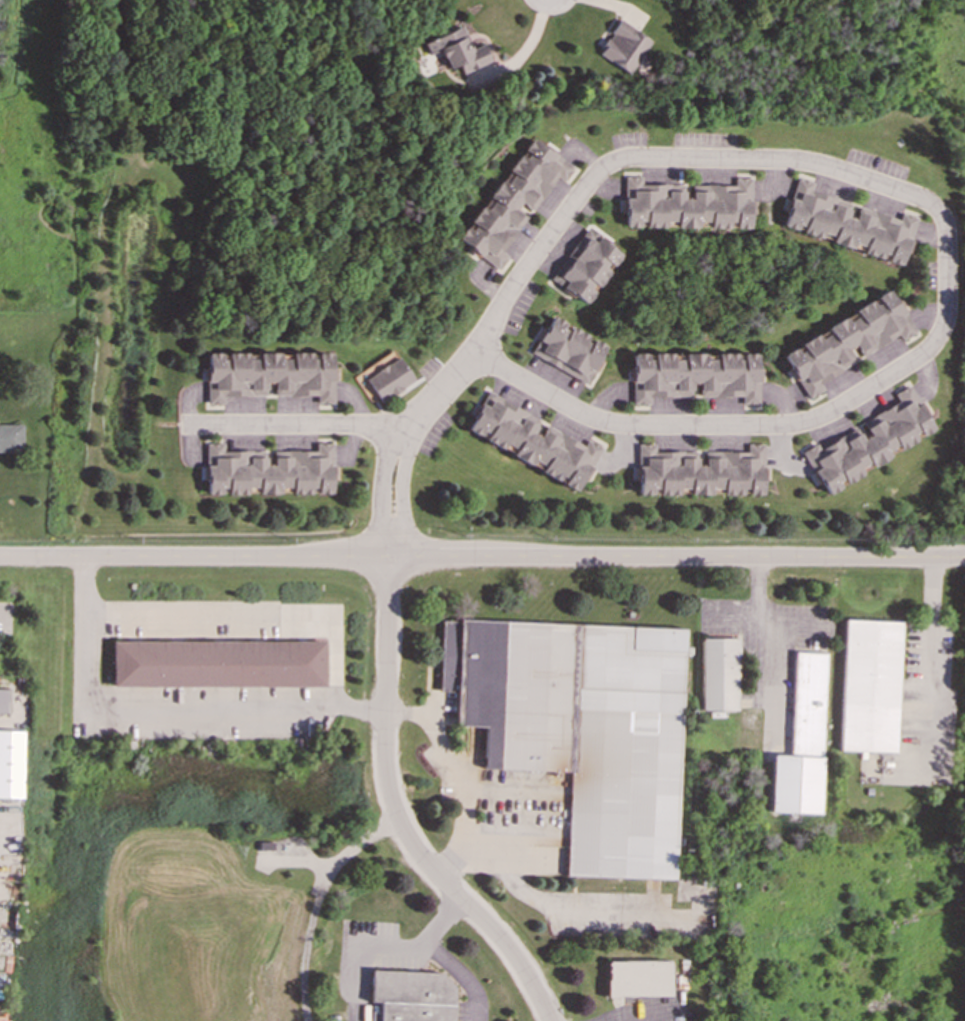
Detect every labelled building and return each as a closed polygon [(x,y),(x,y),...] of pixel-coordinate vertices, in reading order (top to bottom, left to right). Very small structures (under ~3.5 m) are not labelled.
[(651,41),(619,20),(597,53),(629,74),(651,41)] [(460,73),(488,61),(481,44),(469,49),(459,27),(422,43),(426,53),(437,48),(446,69),(456,65),(460,73)] [(459,242),(498,268),(507,255),(502,252),(526,216),(515,209),(520,202),(533,211),(556,176),(563,181),(573,166),(529,137),(459,242)] [(625,177),(624,227),(643,227),(665,228),(665,221),(676,221),(676,228),(698,228),(698,221),(709,222),(709,228),(732,229),(732,228),(751,229),(752,173),(735,173),(735,186),(692,185),(692,199),(683,199),(684,184),(642,184),(642,177),(625,177)] [(902,266),(918,213),(903,208),(900,219),(859,207),(855,219),(847,217),(851,202),(811,190),(814,177),(798,173),(782,226),(800,231),(799,233),(821,239),(823,233),(833,236),(831,243),(853,249),(854,245),(864,248),(862,254),(902,266)] [(588,304),(619,251),(596,237),(599,234),(585,226),(551,283),(588,304)] [(781,353),(807,399),(822,390),(818,382),(854,362),(847,349),(854,345),(860,356),(898,335),(901,340),(916,331),(892,290),(781,353)] [(529,354),(585,384),(605,345),(550,316),(529,354)] [(353,374),(369,402),(377,397),(379,401),(413,382),(395,351),(353,374)] [(331,353),(205,354),(206,404),(222,404),(221,396),(264,396),(264,381),(272,381),(273,396),(315,396),(315,403),(331,403),(331,353)] [(757,404),(757,353),(739,353),(739,354),(630,353),(630,404),(647,404),(647,396),(689,397),(690,382),(698,382),(698,397),(740,397),(740,404),(757,404)] [(803,451),(810,470),(827,494),(832,492),(839,487),(845,485),(862,473),(860,468),(885,458),(889,455),(887,449),(897,445),(900,450),(920,435),(927,433),(932,429),(927,415),(932,411),(925,402),(917,405),(910,386),(893,392),(896,399),(863,423),(868,436),(861,439),(858,430),(816,446),(814,443),(803,451)] [(577,491),(600,444),(586,437),(583,445),(544,426),(538,437),(531,433),(538,418),(484,392),(466,429),(484,438),(483,440),(501,449),(503,444),(514,449),(511,456),(530,465),(532,461),(542,466),(539,472),(577,491)] [(0,425),(0,452),(22,451),(22,424),(0,425)] [(204,444),(205,494),(223,494),(246,494),(246,488),(257,488),(257,494),(279,494),(279,487),(290,487),(290,494),(312,494),(330,494),(329,479),(337,479),(337,466),(332,466),(331,438),(314,438),(314,450),(271,451),(272,465),(263,465),(263,450),(221,451),(221,444),(204,444)] [(761,443),(746,445),(744,453),(720,449),(704,452),(702,465),(696,466),(694,452),(677,449),(653,453),(652,443),(633,446),(640,495),(651,493),(657,496),(677,493),(677,488),(688,489),(689,496),(709,493),(710,489),(720,488),(721,493),(741,496),(747,493),(762,496),(760,481),(769,479),(768,467),(764,466),(761,443)] [(840,751),(896,753),(900,621),(844,619),(840,751)] [(683,628),(442,620),(439,690),(457,691),(456,725),(485,726),(483,768),(570,771),(566,875),(675,879),(683,628)] [(701,710),(738,710),(737,638),(701,638),(701,710)] [(112,687),(325,687),(325,641),(112,641),(112,687)] [(825,652),(794,651),(791,755),(772,755),(770,812),(820,813),(825,652)] [(21,798),(22,731),(0,730),(0,798),(21,798)] [(670,960),(606,961),(607,996),(670,995),(670,960)] [(453,983),(443,982),(443,972),(371,970),(370,1001),(379,1002),(378,1020),(452,1020),(453,983)]
